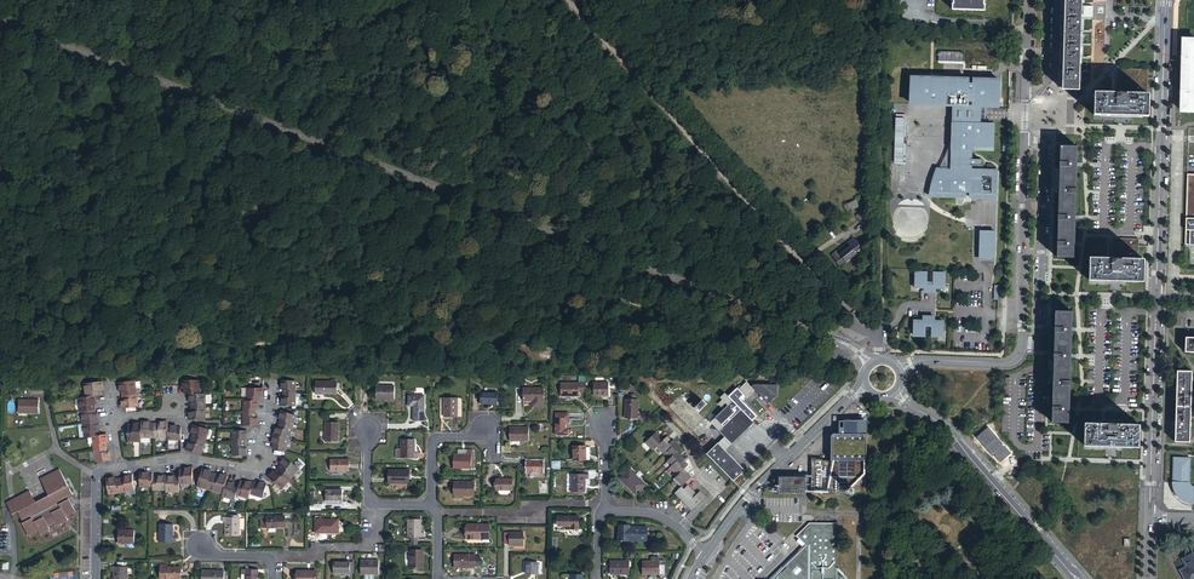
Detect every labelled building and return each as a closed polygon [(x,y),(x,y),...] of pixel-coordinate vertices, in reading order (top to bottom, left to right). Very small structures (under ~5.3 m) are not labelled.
[(955,12),(987,14),(987,8),(985,8),(986,1),(987,1),(987,0),(957,0),(957,7),(955,7),(955,12)] [(1081,18),(1081,15),(1082,0),(1067,0),(1065,52),(1064,88),(1079,89),(1081,18)] [(1081,18),(1093,18),(1093,7),(1084,7),(1084,15),(1081,15),(1081,18)] [(1181,111),(1193,112),(1193,41),(1184,41),(1181,111)] [(992,67),(992,59),(966,58),(965,67),(992,67)] [(1147,95),(1148,71),(1117,70),(1116,94),(1147,95)] [(965,106),(986,106),(999,106),(999,80),(973,79),(973,84),(968,83),(969,79),(917,78),(917,104),(954,105),(965,106)] [(1147,95),(1116,94),(1095,93),(1094,116),(1122,117),(1148,118),(1148,95),(1147,95)] [(986,106),(965,106),(965,123),(955,123),(954,137),(952,146),(950,154),(949,155),(948,157),(948,158),(948,160),(948,161),(949,163),(950,164),(954,165),(960,165),(960,170),(937,169),(933,182),(930,195),(965,196),(966,192),(970,192),(970,197),(996,197),(997,171),(971,170),(971,165),(981,165),(982,165),(982,164),(983,164),(983,163),(983,162),(983,161),(982,160),(981,160),(981,159),(972,159),(972,150),(992,150),(993,124),(985,124),(986,106)] [(1077,148),(1061,148),(1058,257),(1074,258),(1075,217),(1076,164),(1077,148)] [(856,199),(848,202),(849,208),(858,206),(856,199)] [(1186,229),(1189,229),(1193,229),(1193,218),(1186,218),(1186,229)] [(994,234),(979,234),(979,261),(993,261),(994,234)] [(1139,239),(1112,238),(1112,259),(1108,259),(1090,258),(1090,280),(1143,282),(1143,260),(1138,260),(1139,239)] [(836,252),(831,257),(838,266),(844,261),(845,262),(855,254),(854,252),(860,247),(853,239),(847,244),(845,242),(835,251),(836,252)] [(926,275),(915,274),(915,289),(921,289),(921,287),(924,287),(924,294),(935,294),(935,287),(937,288),(937,290),(944,290),(944,275),(933,275),(933,280),(932,280),(932,282),(927,282),(927,280),(926,280),(926,275)] [(1069,423),(1072,312),(1056,312),(1053,423),(1069,423)] [(914,323),(913,337),(924,338),(924,333),(926,333),(926,331),(930,331),(930,333),(932,333),(931,338),(943,338),(943,324),(937,324),(936,326),(934,326),(934,319),(923,319),(923,325),(920,325),(920,323),(914,323)] [(1185,352),(1193,352),(1193,337),(1185,337),(1185,352)] [(1178,371),(1176,442),(1190,443),(1192,372),(1178,371)] [(723,434),(731,443),(754,421),(753,419),(757,415),(741,399),(745,395),(746,397),(754,389),(768,402),(775,395),(777,395),(777,383),(754,383),(751,385),(746,380),(741,386),(739,384),(728,395),(724,392),(720,396),(722,398),(717,403),(723,409),(710,421),(721,433),(723,434)] [(181,381),(181,390),(182,390),(182,394),(188,394),(199,395),(199,390),(200,390),(200,381),(181,381)] [(103,391),(101,382),(83,385),(84,393),(85,398),(94,397),(100,396),(99,391),(101,391),(103,391)] [(134,382),(118,384),(119,393),(120,393),(122,393),(123,397),(135,395),(134,391),(135,391),(134,382)] [(284,394),(294,394),(294,390),(295,390),(295,382),(280,382),(281,390),(282,390),(284,390),(284,394)] [(334,382),(313,382),(313,394),(334,394),(334,382)] [(585,384),(559,384),(559,397),(576,397),(576,393),(584,393),(585,384)] [(607,384),(593,384),(593,394),(593,397),(607,397),(607,384)] [(393,386),(374,386),(374,398),(392,398),(393,386)] [(262,397),(262,389),(246,389),(246,397),(246,402),(257,402),(259,402),(259,398),(260,398),(262,397)] [(542,408),(542,390),(522,390),(522,403),(534,403),(534,408),(542,408)] [(496,391),(479,391),(479,403),(496,403),(496,391)] [(199,395),(188,394),(188,403),(190,403),(192,403),(192,408),(204,408),(204,403),(205,403),(205,395),(199,395)] [(294,398),(294,394),(284,394),(284,398),(283,398),(280,398),(280,407),(295,406),(295,398),(294,398)] [(136,399),(135,395),(123,397),(123,401),(122,401),(120,401),(121,410),(125,410),(138,408),(137,399),(136,399)] [(422,395),(406,395),(406,405),(411,405),(411,416),(422,417),(422,395)] [(94,397),(85,398),(78,399),(79,408),(80,412),(92,410),(92,406),(94,406),(96,405),(94,397)] [(455,398),(443,397),(443,417),(455,417),(455,398)] [(39,401),(19,401),(19,414),(39,414),(39,401)] [(636,420),(636,401),(624,401),(623,420),(636,420)] [(244,410),(244,414),(254,414),(254,410),(256,410),(257,410),(257,402),(246,402),(243,402),(243,410),(244,410)] [(188,421),(205,421),(205,412),(204,412),(204,408),(192,408),(192,412),(190,412),(188,412),(188,421)] [(92,410),(80,412),(81,416),(80,416),(81,425),(98,423),(97,414),(95,414),(93,415),(92,410)] [(296,416),(291,415),(280,412),(278,420),(279,420),(281,421),(280,425),(291,428),(292,424),(293,424),(296,416)] [(243,418),(243,427),(257,427),(257,419),(256,419),(254,419),(254,414),(244,414),(244,418),(243,418)] [(555,430),(564,430),(564,422),(568,423),(568,415),(568,414),(556,414),(555,430)] [(148,438),(154,438),(154,426),(149,425),(149,424),(149,422),(141,422),(141,424),(140,438),(148,439),(148,438)] [(336,422),(323,422),(323,441),(336,441),(336,422)] [(812,458),(812,491),(867,492),(868,422),(844,422),(844,426),(840,426),(840,432),(833,432),(832,434),(831,459),(823,459),(824,458),(812,458)] [(98,423),(81,425),(82,434),(83,434),(84,438),(91,437),(96,437),(95,432),(97,432),(99,431),(98,423)] [(154,426),(154,438),(158,438),(158,439),(166,439),(167,426),(167,423),(158,423),(158,424),(158,426),(154,426)] [(1085,423),(1085,446),(1139,447),(1139,425),(1085,423)] [(140,442),(140,438),(141,424),(131,424),(131,425),(131,427),(127,427),(126,441),(130,441),(130,442),(140,442)] [(290,433),(291,428),(280,425),(278,429),(277,429),(275,428),(273,437),(288,441),(291,433),(290,433)] [(175,440),(180,440),(180,430),(175,430),(175,428),(175,427),(167,426),(166,439),(166,441),(175,441),(175,440)] [(192,440),(203,443),(205,439),(208,431),(192,426),(190,434),(191,435),(193,435),(192,440)] [(509,429),(509,442),(528,442),(527,429),(509,429)] [(232,441),(233,445),(243,445),(243,441),(245,440),(246,440),(246,432),(231,432),(232,441)] [(731,443),(723,434),(717,441),(725,449),(731,443)] [(93,446),(94,450),(104,449),(104,444),(105,444),(107,444),(106,435),(98,436),(96,437),(91,437),(92,446),(93,446)] [(651,453),(655,449),(661,443),(654,436),(644,446),(651,453)] [(286,449),(288,441),(273,437),(270,445),(272,445),(274,446),(272,450),(284,453),(285,449),(286,449)] [(399,457),(416,458),(416,453),(412,453),(412,445),(413,444),(413,439),(399,439),(399,457)] [(202,447),(203,443),(192,440),(190,444),(189,443),(187,443),(185,451),(200,456),(203,447),(202,447)] [(664,456),(674,446),(671,443),(670,444),(665,440),(661,443),(655,449),(663,457),(664,456)] [(725,449),(717,441),(706,452),(733,479),(745,468),(725,449)] [(243,445),(233,445),(233,448),(232,449),(232,457),(246,457),(246,448),(245,448),(243,448),(243,445)] [(584,460),(584,448),(584,446),(572,446),(572,460),(584,460)] [(669,460),(675,454),(679,451),(674,446),(664,456),(669,460)] [(104,449),(94,450),(94,454),(93,455),(94,463),(100,463),(109,461),(108,453),(106,453),(105,453),(104,449)] [(470,468),(470,451),(465,451),(465,455),(457,455),(457,454),(451,454),(451,468),(470,468)] [(672,472),(681,463),(683,462),(675,454),(669,460),(666,463),(670,468),(669,469),(672,472)] [(298,470),(284,457),(278,464),(279,465),(281,467),(278,470),(289,480),(292,476),(293,476),(298,470)] [(1173,457),(1172,481),(1172,485),(1173,489),(1175,493),(1177,497),(1182,500),(1186,503),(1193,505),(1193,486),(1189,482),(1190,457),(1173,457)] [(347,459),(329,459),(329,471),(347,471),(347,459)] [(551,468),(560,468),(560,460),(551,460),(551,468)] [(544,473),(544,462),(526,461),(526,473),(544,473)] [(677,477),(683,471),(686,468),(681,463),(672,472),(677,477)] [(642,484),(626,467),(618,475),(634,492),(642,484)] [(63,488),(50,495),(36,502),(30,491),(6,503),(13,515),(18,513),(23,523),(22,523),(29,537),(38,532),(40,535),(50,530),(48,527),(56,522),(58,526),(68,521),(66,517),(75,512),(68,499),(75,496),(60,469),(55,472),(63,488)] [(191,485),(191,469),(183,469),(183,470),(178,470),(178,479),(178,480),(178,485),(183,485),(191,485)] [(205,489),(209,490),(214,476),(209,475),(210,473),(210,471),(202,469),(198,482),(196,487),(205,490),(205,489)] [(267,477),(276,485),(281,490),(287,483),(287,482),(289,480),(278,470),(275,473),(274,472),(273,471),(267,477)] [(407,470),(386,470),(386,482),(407,482),(407,470)] [(691,479),(683,471),(677,477),(674,480),(682,489),(691,479)] [(41,479),(50,495),(63,488),(55,472),(41,479)] [(139,473),(139,488),(147,488),(147,487),(152,487),(152,480),(152,478),(152,476),(148,476),(148,475),(148,473),(139,473)] [(779,475),(779,491),(806,491),(807,473),(795,473),(795,475),(779,475)] [(214,476),(209,490),(214,491),(214,492),(221,494),(225,482),(227,476),(219,474),(218,476),(218,477),(214,476)] [(584,479),(584,474),(567,474),(567,491),(582,491),(582,486),(580,486),(580,479),(584,479)] [(118,481),(119,493),(125,492),(125,493),(133,492),(132,481),(131,475),(122,477),(122,478),(123,480),(118,481)] [(152,480),(152,487),(152,490),(156,490),(156,491),(165,491),(165,476),(156,476),(156,478),(156,480),(152,480)] [(174,476),(165,476),(165,491),(165,493),(173,493),(174,492),(178,492),(178,485),(178,480),(174,480),(174,478),(174,476)] [(113,478),(105,479),(107,496),(116,495),(116,494),(119,493),(118,481),(114,481),(114,480),(113,478)] [(508,489),(508,478),(495,478),(496,489),(508,489)] [(225,482),(221,494),(220,497),(229,500),(229,499),(234,500),(235,495),(237,489),(233,488),(233,486),(234,484),(225,482)] [(238,487),(237,489),(235,495),(239,496),(239,497),(248,499),(249,494),(252,484),(243,482),(243,483),(242,485),(239,483),(238,487)] [(262,498),(265,487),(265,485),(257,482),(256,484),(256,485),(252,484),(249,494),(254,495),(254,496),(262,498)] [(473,483),(452,482),(452,494),(473,495),(473,483)] [(693,513),(707,500),(701,494),(698,497),(689,488),(684,493),(681,490),(676,494),(685,503),(684,504),(693,513)] [(339,489),(323,489),(323,501),(339,501),(339,489)] [(810,515),(810,565),(811,565),(810,575),(767,575),(760,575),(760,578),(850,578),(850,575),(834,575),(833,565),(835,565),(835,561),(835,515),(810,515)] [(810,565),(810,515),(809,515),(803,522),(796,527),(804,535),(767,572),(767,575),(810,575),(811,565),(810,565)] [(556,516),(556,526),(569,526),(569,529),(577,529),(576,516),(556,516)] [(238,536),(238,519),(220,518),(220,524),(225,524),(225,531),(224,531),(224,536),(238,536)] [(336,518),(313,518),(313,532),(336,532),(336,518)] [(422,532),(419,532),(419,519),(405,518),(405,537),(409,537),(415,537),(422,537),(422,532)] [(265,530),(275,530),(275,520),(265,520),(265,529),(265,530)] [(626,525),(616,524),(615,539),(625,540),(625,539),(645,541),(645,528),(626,527),(626,525)] [(487,526),(465,526),(465,538),(481,537),(481,539),(487,539),(487,526)] [(156,546),(174,545),(174,541),(170,540),(169,532),(171,532),(171,527),(157,527),(156,546)] [(133,543),(133,530),(118,530),(118,543),(133,543)] [(521,534),(509,534),(509,547),(521,547),(521,534)] [(420,550),(409,550),(409,568),(421,568),(420,550)] [(1183,558),(1187,567),(1180,571),(1185,578),(1193,578),(1193,552),(1183,558)] [(473,557),(473,555),(453,555),(453,568),(473,568),(473,566),(473,557)] [(660,563),(660,560),(642,560),(642,573),(654,573),(654,572),(660,571),(660,573),(665,573),(665,563),(660,563)] [(371,562),(363,562),(363,561),(358,561),(358,574),(376,575),(376,561),(371,561),(371,562)] [(628,574),(628,561),(609,561),(609,573),(628,574)] [(838,561),(835,561),(835,565),(833,565),(834,575),(850,575),(850,573),(838,561)] [(347,574),(347,562),(331,562),(331,574),(347,574)] [(535,576),(535,563),(524,563),(524,576),(535,576)] [(127,567),(109,566),(109,571),(113,571),(113,578),(126,578),(127,567)] [(165,568),(165,566),(159,566),(159,578),(179,578),(179,568),(165,568)] [(240,569),(239,578),(255,578),(255,569),(240,569)] [(217,570),(217,572),(210,572),(209,570),(200,570),(200,578),(223,578),(223,570),(217,570)]
